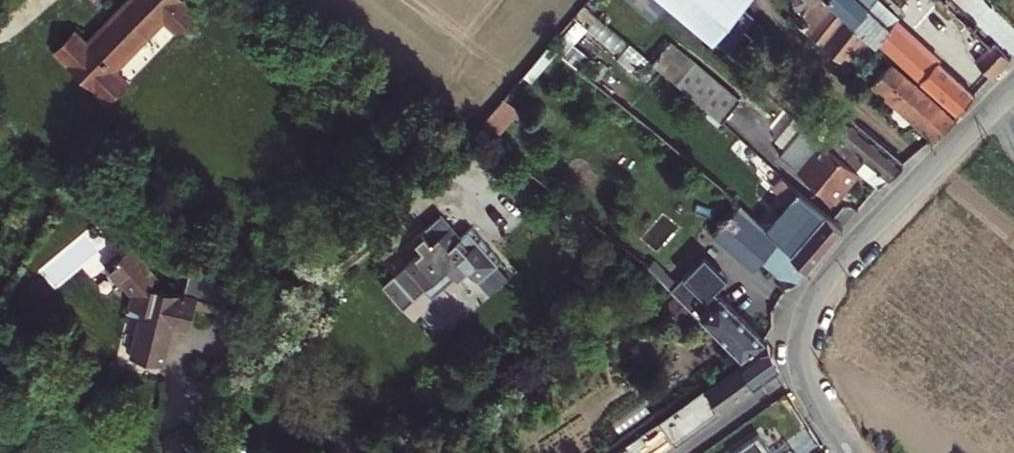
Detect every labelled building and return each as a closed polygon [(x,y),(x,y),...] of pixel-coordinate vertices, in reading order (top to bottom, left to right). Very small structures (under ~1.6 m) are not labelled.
[(182,26),(195,12),(183,0),(128,0),(87,43),(73,31),(54,52),(107,103),(128,82),(116,71),(164,21),(171,15),(182,26)] [(740,7),(743,4),(738,0),(665,0),(712,40),(740,7)] [(802,19),(808,11),(804,0),(793,0),(802,19)] [(843,63),(851,53),(865,37),(853,26),(827,3),(823,0),(817,0),(808,11),(802,19),(801,20),(796,27),(843,63)] [(827,3),(853,26),(877,0),(830,0),(827,3)] [(873,5),(895,24),(899,20),(877,0),(873,5)] [(990,78),(1012,55),(953,0),(948,0),(944,4),(990,48),(975,61),(990,78)] [(958,115),(975,97),(895,24),(873,5),(853,26),(865,37),(872,43),(875,46),(878,43),(958,115)] [(712,40),(726,51),(753,19),(740,7),(712,40)] [(164,21),(176,33),(182,26),(171,15),(164,21)] [(851,53),(858,59),(872,43),(865,37),(851,53)] [(669,41),(651,63),(676,84),(694,62),(669,41)] [(721,122),(739,101),(694,62),(676,84),(721,122)] [(873,84),(935,139),(953,120),(890,65),(873,84)] [(857,172),(876,189),(887,179),(902,165),(844,115),(822,141),(857,172)] [(794,116),(774,141),(784,149),(804,126),(794,116)] [(779,155),(833,201),(857,172),(822,141),(814,134),(804,126),(784,149),(779,155)] [(772,188),(782,177),(769,166),(759,177),(772,188)] [(782,177),(772,188),(794,208),(814,227),(791,253),(807,271),(842,229),(782,177)] [(39,203),(47,208),(51,200),(44,195),(39,203)] [(791,253),(770,234),(740,206),(711,236),(752,270),(759,261),(772,272),(777,266),(798,285),(807,271),(791,253)] [(791,253),(814,227),(794,208),(770,234),(791,253)] [(639,239),(656,253),(679,226),(662,212),(639,239)] [(425,290),(435,301),(468,272),(477,282),(498,264),(468,230),(460,237),(440,214),(412,239),(422,250),(406,265),(396,254),(383,265),(393,276),(382,286),(403,310),(425,290)] [(132,247),(105,269),(119,286),(121,283),(131,296),(131,299),(145,302),(143,310),(131,357),(162,365),(172,326),(189,330),(195,307),(197,299),(219,304),(217,312),(215,321),(241,327),(244,312),(247,304),(247,301),(192,266),(184,296),(149,287),(159,279),(132,247)] [(641,261),(660,281),(666,274),(645,256),(641,261)] [(665,286),(666,287),(674,280),(666,274),(660,281),(665,286)] [(701,316),(741,357),(764,340),(720,295),(713,303),(685,275),(677,283),(670,290),(698,319),(701,316)] [(666,287),(670,290),(677,283),(674,280),(666,287)] [(131,299),(129,307),(143,310),(145,302),(131,299)] [(197,299),(195,307),(217,312),(219,304),(197,299)] [(671,432),(679,443),(777,370),(778,370),(767,344),(739,365),(738,364),(661,420),(671,432)] [(663,437),(670,448),(679,443),(671,432),(663,437)] [(760,435),(734,452),(773,452),(760,435)]
